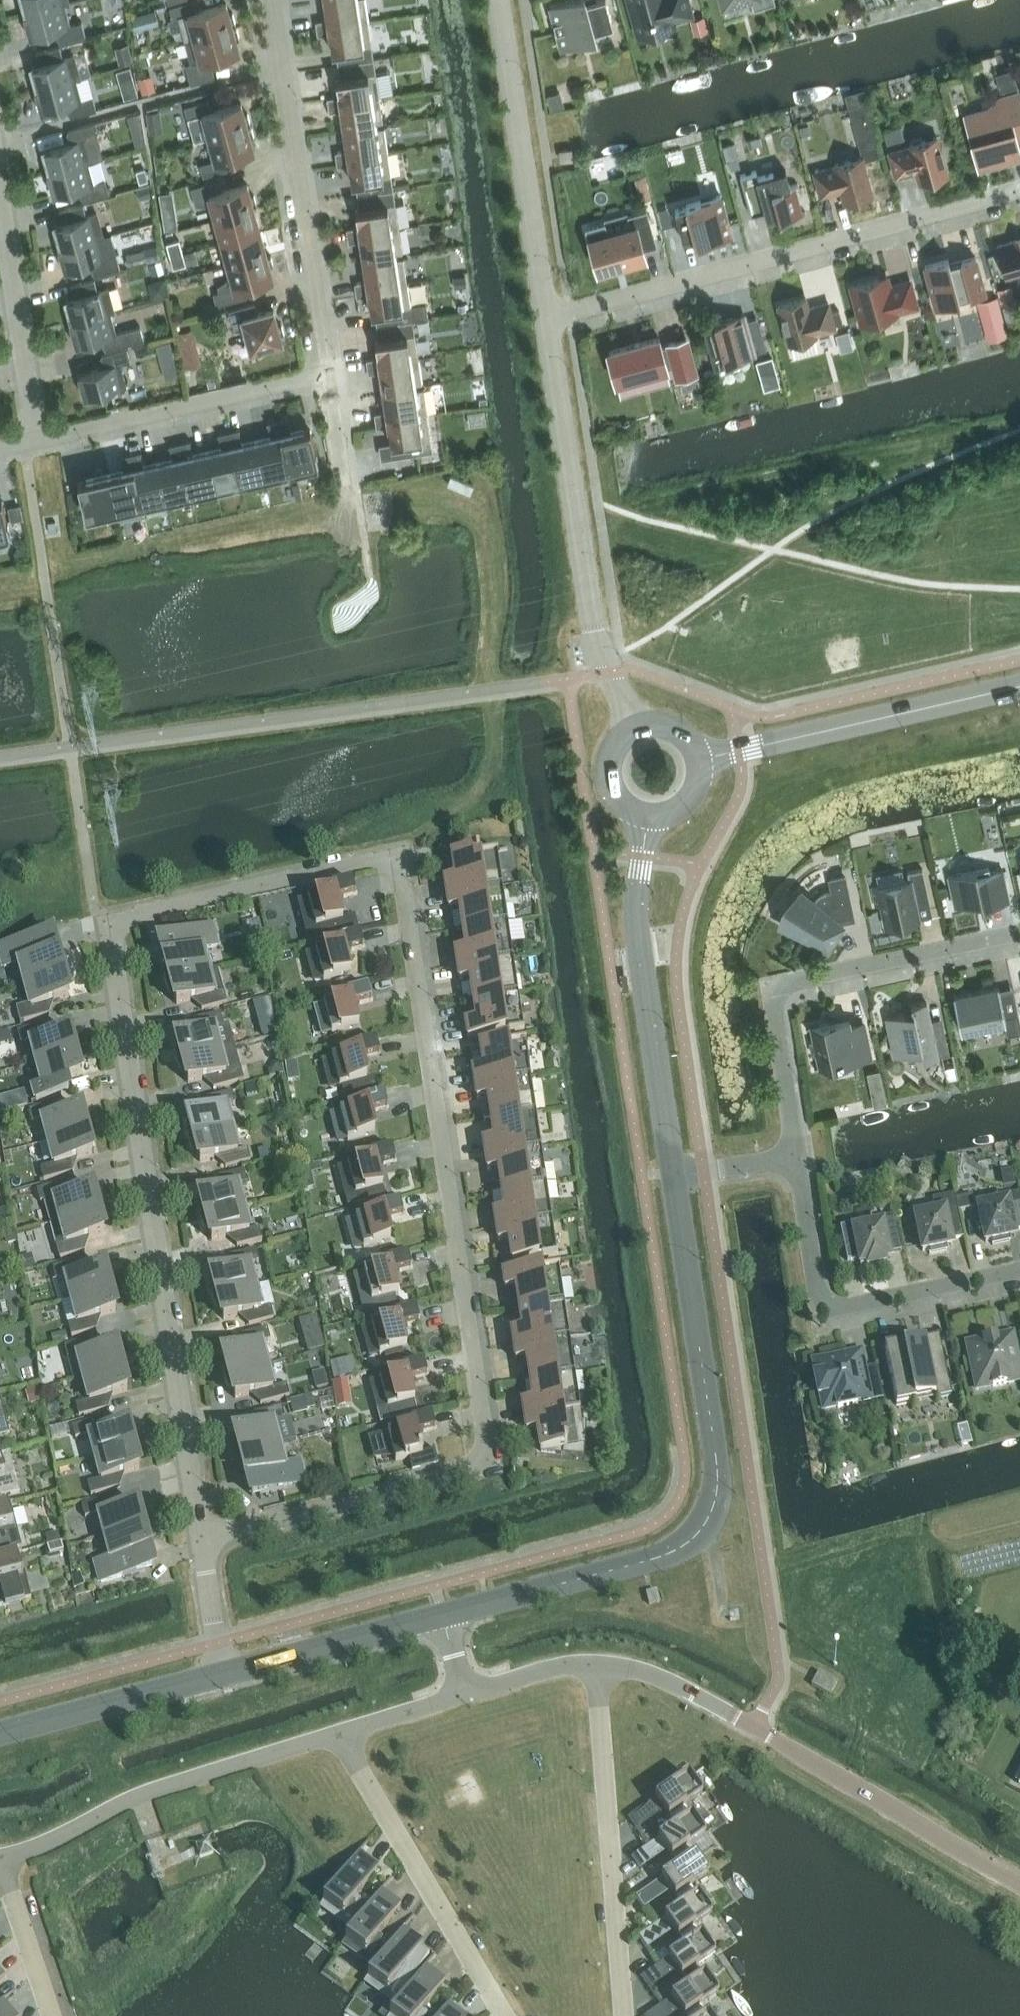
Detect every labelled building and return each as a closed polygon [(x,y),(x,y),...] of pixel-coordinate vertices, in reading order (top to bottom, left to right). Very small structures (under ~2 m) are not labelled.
[(27,14),(65,3),(65,4),(68,3),(67,0),(23,0),(27,13),(27,14)] [(193,0),(169,7),(172,19),(178,17),(184,40),(232,27),(226,2),(196,11),(193,0)] [(328,26),(368,20),(365,0),(324,0),(327,19),(315,21),(317,35),(329,34),(329,33),(328,26)] [(554,20),(553,20),(556,30),(557,30),(561,46),(595,37),(593,30),(612,25),(606,0),(591,0),(586,1),(586,0),(566,0),(551,4),(554,20)] [(638,34),(674,24),(673,20),(692,15),(688,0),(628,0),(638,34)] [(753,8),(774,3),(774,0),(751,0),(753,8)] [(65,3),(27,14),(27,13),(23,14),(29,37),(56,30),(59,42),(85,35),(81,21),(70,24),(65,4),(65,3)] [(158,25),(155,11),(131,17),(135,31),(158,25)] [(703,16),(693,19),(697,33),(707,31),(703,16)] [(368,20),(328,26),(329,33),(329,34),(331,50),(336,50),(338,64),(373,59),(368,20)] [(232,27),(184,40),(190,63),(185,64),(190,84),(214,77),(209,59),(239,51),(232,27)] [(128,42),(119,45),(123,62),(133,59),(128,42)] [(38,88),(76,78),(76,79),(79,78),(73,55),(63,57),(59,46),(35,52),(39,64),(33,65),(33,64),(31,65),(38,88)] [(339,96),(340,103),(379,97),(373,59),(338,64),(340,78),(336,79),(338,96),(339,96)] [(130,66),(116,70),(119,77),(132,74),(130,66)] [(1016,86),(1012,70),(996,74),(1000,90),(1016,86)] [(148,75),(138,78),(142,93),(152,90),(148,75)] [(76,78),(38,88),(34,89),(40,112),(67,105),(70,117),(96,110),(93,96),(81,99),(76,79),(76,78)] [(558,91),(547,94),(551,107),(562,105),(558,91)] [(965,115),(974,147),(979,165),(1019,154),(1015,137),(1019,135),(1019,100),(1018,93),(1002,97),(1004,104),(965,115)] [(379,97),(340,103),(339,96),(338,96),(326,97),(329,112),(340,110),(343,130),(375,125),(375,122),(383,121),(379,97)] [(211,110),(208,100),(184,106),(189,124),(205,124),(208,137),(251,125),(248,113),(244,114),(241,102),(211,110)] [(865,104),(849,109),(862,156),(863,161),(880,156),(865,104)] [(146,144),(141,111),(127,115),(136,147),(146,144)] [(151,135),(162,134),(159,112),(148,114),(151,135)] [(44,148),(50,171),(88,161),(88,162),(92,161),(86,139),(97,136),(93,123),(67,130),(71,142),(45,148),(45,147),(44,148)] [(224,158),(254,150),(251,138),(254,137),(251,125),(208,137),(214,160),(200,164),(203,176),(227,169),(224,158)] [(349,164),(348,157),(387,151),(384,127),(376,128),(375,125),(343,130),(346,150),(335,151),(337,166),(348,164),(349,164)] [(901,126),(884,131),(887,143),(904,138),(901,126)] [(916,170),(919,182),(947,174),(937,136),(909,144),(909,146),(889,151),(895,175),(916,170)] [(734,143),(722,146),(727,161),(728,160),(738,158),(734,143)] [(559,149),(561,160),(572,159),(570,148),(559,149)] [(387,151),(348,157),(349,164),(348,164),(351,181),(355,180),(357,195),(393,189),(387,151)] [(863,161),(862,156),(834,164),(834,166),(813,172),(820,195),(841,190),(844,202),(872,194),(863,161)] [(105,179),(94,182),(88,162),(88,161),(50,171),(46,172),(53,195),(79,188),(83,199),(109,193),(105,179)] [(144,168),(136,170),(139,181),(147,179),(144,168)] [(755,170),(740,174),(751,214),(764,210),(766,218),(778,215),(779,220),(806,213),(798,183),(790,185),(785,169),(757,176),(755,170)] [(645,175),(635,178),(641,202),(652,199),(645,175)] [(250,196),(247,183),(217,191),(215,181),(190,187),(195,205),(211,205),(215,218),(254,207),(253,206),(257,205),(254,194),(250,196)] [(148,185),(136,188),(138,197),(150,194),(148,185)] [(358,226),(359,233),(399,227),(393,189),(357,195),(359,209),(355,209),(358,226)] [(683,240),(695,237),(696,243),(731,233),(720,194),(686,204),(686,206),(675,209),(683,240)] [(83,203),(59,210),(62,222),(56,223),(56,222),(55,222),(61,246),(99,236),(99,237),(103,236),(96,212),(86,215),(83,203)] [(215,218),(221,241),(260,231),(254,207),(215,218)] [(589,237),(598,270),(645,256),(643,248),(655,245),(646,211),(628,216),(631,226),(606,232),(604,223),(586,227),(589,237)] [(177,227),(176,215),(163,217),(164,229),(177,227)] [(670,216),(660,218),(662,227),(672,224),(670,216)] [(399,227),(359,233),(358,226),(346,228),(348,242),(360,241),(363,260),(395,256),(394,253),(402,252),(399,227)] [(221,241),(227,265),(267,254),(260,231),(221,241)] [(61,246),(58,247),(64,270),(91,263),(94,274),(120,267),(116,254),(105,257),(99,237),(99,236),(61,246)] [(166,243),(170,255),(182,252),(179,239),(166,243)] [(997,245),(1006,276),(1019,272),(1019,239),(997,245)] [(157,245),(144,248),(147,261),(160,257),(157,245)] [(144,248),(125,254),(128,266),(147,261),(144,248)] [(182,252),(170,255),(173,268),(186,264),(182,252)] [(243,286),(273,278),(270,266),(273,265),(271,254),(267,255),(267,254),(227,265),(231,277),(217,285),(219,291),(213,293),(216,305),(246,297),(243,286)] [(369,294),(367,287),(407,281),(403,257),(395,258),(395,256),(363,260),(366,280),(354,282),(356,296),(368,295),(368,294),(369,294)] [(985,291),(975,256),(949,263),(948,258),(924,265),(936,306),(959,300),(959,298),(985,291)] [(149,263),(152,275),(164,271),(161,260),(149,263)] [(465,273),(453,274),(454,282),(466,280),(465,273)] [(916,306),(909,281),(889,286),(886,275),(850,285),(861,323),(896,313),(896,311),(916,306)] [(110,311),(114,310),(108,287),(97,290),(94,278),(70,285),(73,297),(68,298),(67,297),(66,297),(72,321),(73,321),(110,311)] [(407,281),(367,287),(369,294),(368,294),(368,295),(370,311),(374,311),(377,325),(413,320),(407,281)] [(1016,306),(1011,284),(997,287),(1002,309),(1016,306)] [(997,296),(983,300),(988,318),(1002,315),(997,296)] [(830,312),(828,302),(808,308),(805,297),(778,305),(788,343),(816,335),(815,333),(835,328),(834,324),(842,322),(839,309),(830,312)] [(278,326),(273,309),(257,313),(254,303),(228,310),(234,330),(245,331),(250,350),(282,341),(281,336),(284,335),(282,325),(278,326)] [(116,332),(110,311),(73,321),(72,321),(69,322),(75,345),(102,337),(105,349),(144,339),(140,326),(116,332)] [(721,320),(704,325),(715,364),(755,353),(754,352),(765,349),(761,334),(750,337),(746,322),(744,314),(722,320),(721,320)] [(377,357),(378,357),(379,364),(418,358),(413,320),(377,325),(379,339),(375,340),(377,357)] [(201,364),(192,327),(176,332),(185,368),(201,364)] [(835,334),(840,351),(853,347),(848,330),(835,334)] [(608,349),(607,350),(616,383),(667,369),(666,365),(673,363),(677,377),(695,372),(686,338),(661,345),(658,336),(657,336),(657,337),(608,351),(608,349)] [(156,345),(159,354),(173,350),(170,341),(156,345)] [(101,354),(104,366),(78,373),(84,397),(87,396),(88,400),(101,397),(100,392),(125,385),(119,364),(130,360),(127,347),(101,354)] [(771,356),(760,360),(763,371),(774,368),(771,356)] [(378,357),(377,357),(366,359),(368,373),(380,371),(382,391),(414,386),(414,383),(422,382),(418,358),(379,364),(378,357)] [(696,380),(679,385),(681,392),(698,387),(696,380)] [(388,425),(387,418),(426,412),(423,388),(415,389),(414,386),(382,391),(385,411),(374,413),(376,427),(388,425)] [(483,410),(468,412),(470,422),(485,420),(483,410)] [(426,412),(387,418),(388,425),(392,457),(432,451),(426,412)] [(288,417),(277,419),(291,478),(297,477),(295,467),(318,462),(310,426),(292,430),(288,417)] [(256,439),(264,474),(263,474),(266,484),(267,484),(265,474),(282,470),(284,480),(291,478),(277,419),(266,422),(269,436),(256,439)] [(263,474),(264,474),(256,439),(242,442),(239,428),(228,431),(242,489),(248,488),(246,478),(263,474)] [(207,450),(215,485),(214,485),(217,495),(218,495),(216,485),(233,481),(235,491),(242,489),(228,431),(217,433),(220,447),(207,450)] [(214,485),(215,485),(207,450),(193,453),(190,439),(179,442),(192,500),(199,499),(197,489),(214,485)] [(171,458),(158,461),(168,506),(169,506),(166,496),(184,492),(186,502),(192,500),(179,442),(168,445),(171,458)] [(141,451),(130,453),(143,512),(150,510),(148,500),(165,496),(167,506),(168,506),(158,461),(144,464),(141,451)] [(109,472),(117,507),(116,508),(118,517),(119,517),(117,507),(134,503),(137,513),(143,512),(130,453),(119,456),(122,469),(109,472)] [(116,508),(117,507),(109,472),(77,479),(85,515),(92,513),(94,523),(101,521),(99,512),(116,508)] [(68,492),(66,492),(70,507),(79,505),(75,490),(68,492)] [(6,543),(3,533),(10,532),(1,497),(0,497),(0,544),(6,543)] [(19,504),(9,507),(12,521),(23,518),(19,504)] [(472,849),(451,857),(455,880),(444,881),(446,895),(502,887),(497,852),(498,852),(497,850),(474,854),(472,849)] [(981,900),(982,906),(1009,900),(1003,869),(990,872),(989,866),(948,875),(955,906),(981,900)] [(922,868),(907,871),(908,879),(871,887),(875,905),(882,904),(886,926),(918,920),(915,904),(929,901),(922,868)] [(838,923),(839,921),(837,909),(851,907),(844,876),(829,879),(832,892),(829,892),(825,893),(822,894),(820,896),(818,897),(815,900),(813,902),(812,905),(799,894),(789,907),(782,922),(808,935),(826,947),(840,925),(838,923)] [(326,893),(297,901),(308,944),(358,930),(353,912),(352,912),(353,916),(342,919),(337,899),(357,894),(357,892),(355,893),(352,881),(324,888),(326,893)] [(502,887),(446,895),(448,909),(459,908),(462,929),(507,922),(502,887)] [(455,953),(457,966),(512,958),(507,922),(462,929),(465,951),(455,953)] [(211,926),(159,939),(166,968),(163,968),(163,972),(163,976),(164,979),(165,983),(208,971),(202,950),(217,946),(211,926)] [(59,962),(51,933),(0,946),(0,953),(4,967),(19,963),(24,985),(67,973),(66,970),(65,966),(63,963),(61,960),(59,962)] [(365,947),(364,945),(363,946),(360,933),(332,941),(334,946),(305,954),(305,956),(308,955),(315,983),(350,973),(345,952),(365,947)] [(250,940),(255,956),(267,953),(263,937),(250,940)] [(457,966),(459,980),(470,979),(473,1000),(518,994),(512,958),(457,966)] [(208,971),(165,983),(166,986),(167,990),(169,993),(171,996),(173,995),(176,1004),(198,998),(201,1010),(227,1003),(217,969),(208,971)] [(46,1004),(68,998),(66,988),(69,988),(69,984),(68,981),(68,977),(67,973),(24,985),(30,1007),(21,1010),(24,1022),(49,1015),(46,1004)] [(346,979),(336,982),(338,989),(348,986),(346,979)] [(1018,1013),(1004,1016),(998,984),(997,985),(997,986),(954,995),(954,994),(953,994),(961,1030),(962,1030),(961,1029),(1004,1020),(1007,1034),(1019,1032),(1019,1022),(1018,1013)] [(373,1000),(372,999),(371,999),(368,987),(340,994),(342,1000),(313,1007),(313,1009),(316,1008),(323,1036),(358,1027),(353,1006),(373,1000)] [(465,1024),(467,1039),(524,1030),(524,1029),(523,1029),(518,994),(473,1000),(476,1022),(465,1024)] [(255,1003),(258,1015),(272,1011),(270,998),(255,1003)] [(886,1016),(894,1055),(920,1050),(922,1060),(938,1057),(937,1055),(949,1053),(945,1035),(933,1037),(926,1001),(910,1005),(912,1010),(886,1016)] [(175,1048),(175,1049),(175,1050),(175,1051),(175,1052),(175,1053),(175,1054),(175,1055),(175,1056),(176,1057),(176,1058),(176,1059),(176,1060),(176,1061),(177,1062),(220,1050),(234,1046),(228,1024),(223,1025),(220,1013),(195,1020),(198,1032),(176,1038),(178,1047),(175,1047),(175,1048)] [(814,1067),(814,1068),(871,1056),(864,1024),(850,1027),(848,1018),(805,1027),(806,1028),(811,1027),(814,1040),(809,1041),(812,1053),(816,1052),(819,1066),(814,1067)] [(73,1039),(70,1040),(68,1031),(45,1037),(42,1025),(17,1032),(20,1044),(30,1041),(36,1064),(79,1052),(78,1049),(76,1045),(75,1042),(73,1039)] [(331,1090),(341,1087),(344,1097),(376,1088),(374,1078),(367,1080),(361,1059),(381,1054),(380,1052),(379,1053),(376,1040),(348,1048),(350,1053),(321,1061),(321,1063),(324,1062),(331,1090)] [(526,1040),(480,1047),(483,1070),(472,1071),(474,1085),(531,1077),(526,1040)] [(220,1050),(177,1062),(179,1069),(182,1075),(185,1074),(188,1083),(210,1077),(213,1089),(239,1082),(243,1081),(234,1046),(220,1050)] [(77,1067),(81,1067),(80,1060),(79,1052),(36,1064),(42,1086),(32,1089),(36,1101),(61,1094),(58,1082),(65,1080),(80,1076),(77,1067)] [(879,1069),(867,1072),(869,1081),(881,1078),(879,1069)] [(531,1077),(474,1085),(476,1099),(487,1097),(490,1119),(536,1112),(531,1077)] [(24,1091),(0,1098),(0,1113),(28,1106),(24,1091)] [(210,1110),(187,1116),(190,1126),(187,1126),(187,1130),(187,1133),(188,1137),(188,1140),(231,1129),(225,1107),(235,1104),(232,1092),(206,1099),(210,1110)] [(358,1107),(329,1114),(329,1116),(332,1115),(339,1143),(374,1134),(369,1113),(389,1108),(388,1106),(387,1106),(383,1094),(356,1101),(358,1107)] [(85,1117),(82,1119),(80,1109),(54,1116),(51,1105),(29,1110),(32,1122),(42,1120),(48,1142),(91,1131),(90,1129),(89,1125),(87,1121),(85,1117)] [(483,1142),(485,1156),(542,1148),(536,1112),(490,1119),(494,1141),(483,1142)] [(197,1153),(200,1162),(222,1156),(225,1168),(250,1161),(247,1149),(237,1151),(231,1129),(188,1140),(189,1144),(191,1147),(192,1151),(194,1154),(197,1153)] [(89,1145),(93,1145),(92,1141),(92,1137),(91,1133),(91,1131),(48,1142),(54,1165),(40,1168),(43,1180),(72,1173),(69,1161),(92,1155),(89,1145)] [(340,1169),(347,1197),(350,1207),(385,1197),(377,1166),(397,1161),(396,1159),(395,1160),(391,1147),(364,1155),(366,1160),(337,1168),(337,1170),(340,1169)] [(542,1148),(485,1156),(487,1170),(498,1169),(501,1190),(547,1183),(542,1148)] [(221,1189),(199,1195),(202,1205),(198,1205),(198,1209),(199,1212),(199,1216),(200,1219),(243,1208),(237,1185),(247,1183),(243,1171),(218,1178),(221,1189)] [(94,1198),(91,1188),(69,1194),(66,1183),(37,1190),(40,1202),(44,1201),(50,1224),(102,1210),(101,1206),(100,1203),(98,1199),(97,1196),(94,1198)] [(493,1214),(496,1228),(552,1219),(547,1183),(501,1190),(504,1212),(493,1214)] [(1006,1201),(978,1207),(980,1220),(977,1221),(979,1230),(982,1229),(985,1242),(991,1241),(992,1245),(1010,1241),(1009,1237),(1015,1236),(1014,1231),(1019,1230),(1019,1200),(1019,1193),(1005,1196),(1006,1201)] [(929,1254),(947,1251),(946,1246),(952,1245),(951,1240),(963,1238),(954,1194),(932,1199),(935,1212),(915,1216),(922,1251),(928,1250),(929,1254)] [(957,1199),(956,1200),(958,1212),(974,1208),(972,1196),(968,1197),(957,1199)] [(385,1220),(405,1215),(404,1213),(403,1213),(399,1201),(372,1208),(374,1214),(345,1221),(345,1223),(348,1222),(355,1250),(390,1241),(385,1220)] [(206,1233),(209,1231),(211,1241),(234,1235),(237,1246),(262,1240),(259,1228),(249,1230),(243,1208),(200,1219),(201,1223),(202,1226),(204,1230),(206,1233)] [(81,1240),(103,1234),(101,1224),(104,1224),(104,1220),(104,1217),(103,1213),(102,1210),(50,1224),(59,1258),(84,1251),(81,1240)] [(859,1259),(860,1264),(866,1263),(867,1267),(885,1264),(884,1259),(890,1258),(889,1253),(901,1251),(893,1215),(880,1218),(881,1224),(855,1229),(854,1225),(840,1228),(847,1261),(859,1259)] [(508,1240),(512,1262),(558,1256),(552,1219),(496,1228),(498,1241),(508,1240)] [(13,1228),(2,1231),(6,1245),(17,1242),(13,1228)] [(230,1257),(233,1268),(211,1274),(213,1284),(210,1284),(210,1287),(210,1291),(211,1295),(212,1298),(255,1287),(249,1264),(258,1262),(255,1250),(230,1257)] [(393,1273),(411,1269),(413,1268),(412,1267),(411,1267),(407,1255),(380,1262),(382,1267),(353,1275),(353,1277),(356,1276),(363,1304),(376,1300),(377,1305),(395,1300),(393,1296),(398,1294),(393,1273)] [(24,1269),(31,1268),(28,1256),(21,1257),(24,1269)] [(108,1275),(105,1277),(103,1267),(81,1273),(77,1261),(52,1268),(56,1280),(65,1277),(71,1300),(114,1288),(113,1285),(112,1281),(110,1278),(108,1275)] [(559,1266),(502,1274),(505,1289),(515,1287),(519,1309),(564,1302),(559,1267),(559,1266)] [(248,1325),(274,1319),(270,1307),(261,1309),(255,1287),(212,1298),(213,1302),(214,1305),(216,1308),(218,1312),(220,1310),(223,1320),(245,1314),(248,1325)] [(115,1313),(113,1303),(116,1303),(116,1299),(115,1296),(115,1292),(114,1288),(71,1300),(77,1322),(68,1325),(71,1337),(96,1330),(93,1318),(115,1313)] [(511,1332),(513,1346),(569,1338),(564,1302),(519,1309),(522,1331),(511,1332)] [(419,1320),(415,1308),(388,1315),(390,1321),(361,1329),(361,1330),(364,1330),(371,1357),(384,1354),(385,1358),(403,1354),(401,1349),(406,1348),(401,1327),(420,1322),(420,1320),(419,1320)] [(303,1319),(308,1336),(323,1332),(318,1314),(303,1319)] [(223,1353),(225,1362),(222,1363),(222,1366),(222,1370),(223,1373),(224,1377),(267,1366),(261,1343),(270,1341),(267,1329),(242,1335),(245,1347),(223,1353)] [(53,1343),(67,1340),(65,1332),(52,1335),(53,1343)] [(607,1341),(606,1333),(604,1334),(602,1334),(594,1335),(595,1343),(603,1342),(605,1341),(607,1341)] [(982,1339),(982,1340),(967,1344),(976,1389),(992,1386),(992,1387),(1006,1384),(1006,1383),(1019,1380),(1019,1373),(1012,1334),(996,1337),(996,1336),(982,1339)] [(915,1403),(951,1395),(939,1335),(902,1343),(902,1344),(884,1348),(896,1406),(914,1402),(915,1403)] [(569,1338),(513,1346),(515,1360),(526,1359),(529,1380),(574,1374),(569,1338)] [(120,1354),(117,1355),(115,1346),(92,1352),(89,1340),(64,1347),(67,1359),(77,1356),(83,1379),(126,1367),(125,1364),(123,1360),(122,1357),(120,1354)] [(860,1352),(813,1362),(816,1376),(814,1376),(818,1396),(820,1395),(823,1409),(837,1406),(837,1408),(857,1404),(857,1402),(870,1399),(864,1369),(860,1352)] [(342,1361),(330,1364),(334,1380),(346,1377),(342,1361)] [(409,1380),(427,1376),(428,1375),(428,1374),(427,1374),(423,1362),(396,1369),(398,1374),(369,1382),(369,1384),(372,1383),(379,1411),(414,1401),(409,1380)] [(232,1389),(235,1399),(257,1393),(260,1404),(289,1396),(286,1384),(273,1388),(267,1366),(224,1377),(225,1381),(226,1384),(227,1387),(229,1390),(232,1389)] [(127,1391),(124,1382),(128,1382),(128,1378),(127,1374),(127,1371),(126,1367),(83,1379),(89,1401),(75,1405),(78,1416),(107,1409),(104,1397),(127,1391)] [(328,1386),(324,1371),(312,1374),(317,1389),(328,1386)] [(522,1404),(524,1417),(580,1409),(574,1374),(529,1380),(532,1402),(522,1404)] [(352,1406),(348,1379),(332,1382),(336,1408),(352,1406)] [(41,1393),(26,1397),(28,1405),(43,1402),(41,1393)] [(292,1413),(307,1409),(304,1398),(289,1402),(292,1413)] [(9,1434),(0,1399),(0,1436),(9,1434)] [(884,1403),(871,1406),(874,1420),(887,1417),(884,1403)] [(235,1454),(235,1456),(278,1444),(297,1439),(290,1417),(285,1418),(282,1407),(254,1414),(257,1426),(234,1432),(237,1441),(234,1441),(234,1444),(234,1446),(234,1449),(234,1451),(235,1454)] [(537,1430),(540,1452),(562,1454),(563,1449),(584,1446),(581,1429),(582,1429),(579,1410),(580,1410),(580,1409),(524,1417),(526,1431),(537,1430)] [(417,1434),(437,1429),(436,1427),(435,1428),(431,1415),(404,1422),(406,1428),(367,1438),(373,1460),(394,1458),(395,1462),(409,1459),(412,1472),(438,1465),(434,1448),(432,1448),(433,1451),(422,1454),(417,1434)] [(132,1432),(129,1434),(126,1424),(104,1430),(101,1419),(72,1426),(75,1438),(89,1435),(95,1457),(138,1446),(137,1443),(135,1440),(133,1435),(132,1432)] [(241,1469),(244,1468),(252,1497),(304,1482),(299,1462),(284,1466),(278,1444),(235,1456),(237,1459),(238,1463),(239,1466),(241,1469)] [(139,1470),(136,1460),(139,1460),(139,1457),(139,1454),(139,1451),(138,1447),(138,1446),(95,1457),(101,1480),(87,1483),(90,1495),(119,1488),(116,1476),(139,1470)] [(0,1455),(0,1498),(19,1493),(9,1454),(10,1454),(9,1453),(0,1455)] [(141,1512),(139,1513),(136,1504),(114,1510),(111,1498),(81,1506),(85,1518),(98,1514),(104,1536),(147,1525),(146,1522),(144,1517),(143,1515),(141,1512)] [(0,1506),(0,1549),(3,1548),(4,1552),(22,1547),(10,1504),(13,1504),(12,1503),(0,1506)] [(146,1540),(149,1540),(149,1536),(148,1532),(148,1529),(147,1525),(104,1536),(110,1558),(95,1562),(101,1582),(153,1569),(146,1540)] [(58,1536),(47,1539),(48,1545),(60,1542),(58,1536)] [(48,1545),(46,1545),(49,1556),(64,1553),(61,1542),(60,1542),(48,1545)] [(31,1598),(24,1572),(22,1573),(17,1555),(22,1553),(21,1552),(0,1558),(0,1607),(31,1598)] [(80,1573),(71,1576),(74,1589),(84,1586),(80,1573)] [(646,1594),(649,1605),(659,1602),(656,1592),(646,1594)] [(837,1682),(818,1672),(811,1686),(830,1696),(837,1682)] [(669,1818),(675,1828),(691,1817),(685,1808),(702,1796),(688,1776),(683,1780),(681,1777),(670,1785),(672,1788),(629,1818),(637,1830),(663,1812),(668,1819),(669,1818)] [(672,1858),(678,1868),(679,1868),(694,1857),(688,1847),(705,1836),(692,1816),(691,1817),(675,1828),(632,1857),(640,1870),(666,1852),(671,1859),(672,1858)] [(328,1895),(322,1903),(350,1923),(360,1902),(360,1900),(356,1897),(379,1866),(360,1853),(370,1839),(368,1838),(338,1881),(336,1884),(333,1882),(325,1893),(328,1895)] [(213,1853),(208,1840),(195,1845),(196,1847),(199,1855),(200,1858),(213,1853)] [(675,1899),(675,1898),(682,1908),(698,1897),(697,1897),(691,1887),(708,1876),(695,1856),(694,1857),(679,1868),(678,1868),(635,1897),(644,1910),(670,1892),(675,1899)] [(352,1930),(345,1941),(372,1960),(383,1938),(378,1935),(401,1904),(382,1890),(392,1877),(391,1876),(368,1908),(352,1930)] [(678,1938),(684,1947),(685,1948),(701,1937),(701,1936),(694,1927),(711,1915),(698,1896),(697,1897),(698,1897),(682,1908),(638,1937),(647,1950),(672,1932),(677,1939),(678,1938)] [(350,1923),(348,1927),(352,1930),(368,1908),(360,1902),(350,1923)] [(413,1914),(367,1979),(395,1998),(396,1995),(398,1997),(428,1953),(419,1947),(423,1941),(404,1928),(414,1915),(413,1914)] [(681,1979),(681,1978),(688,1987),(688,1988),(704,1977),(704,1976),(698,1967),(715,1955),(701,1936),(701,1937),(685,1948),(684,1947),(642,1977),(650,1989),(676,1971),(681,1979)] [(389,2015),(426,2015),(427,2014),(423,2011),(445,1979),(427,1966),(436,1952),(435,1952),(389,2015)] [(701,2007),(718,1995),(704,1976),(704,1977),(688,1988),(688,1987),(646,2015),(672,2015),(679,2011),(682,2015),(707,2015),(701,2007)] [(3,2001),(15,1990),(14,1989),(0,2002),(0,2015),(17,2015),(3,2001)] [(438,2015),(466,2015),(449,2003),(458,1990),(457,1989),(438,2015)]
